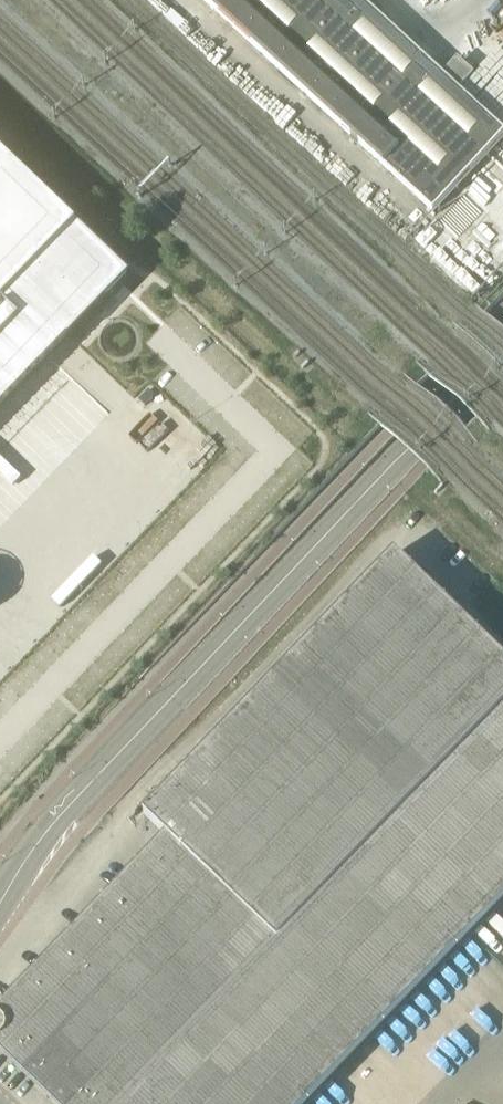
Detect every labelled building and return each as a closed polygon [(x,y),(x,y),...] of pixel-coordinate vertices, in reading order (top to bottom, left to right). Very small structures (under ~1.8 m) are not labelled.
[(309,99),(432,213),(502,136),(502,133),(359,0),(201,0),(309,99)] [(50,361),(51,360),(53,358),(66,344),(68,342),(72,338),(80,329),(84,325),(119,289),(128,279),(114,266),(64,218),(58,212),(51,206),(0,156),(0,413),(50,361)] [(145,407),(154,397),(148,391),(139,402),(145,407)] [(143,861),(43,964),(28,980),(27,981),(12,997),(0,1009),(0,1054),(12,1065),(29,1082),(52,1103),(308,1103),(502,902),(502,659),(394,555),(185,772),(143,815),(166,837),(160,843),(143,861)]
